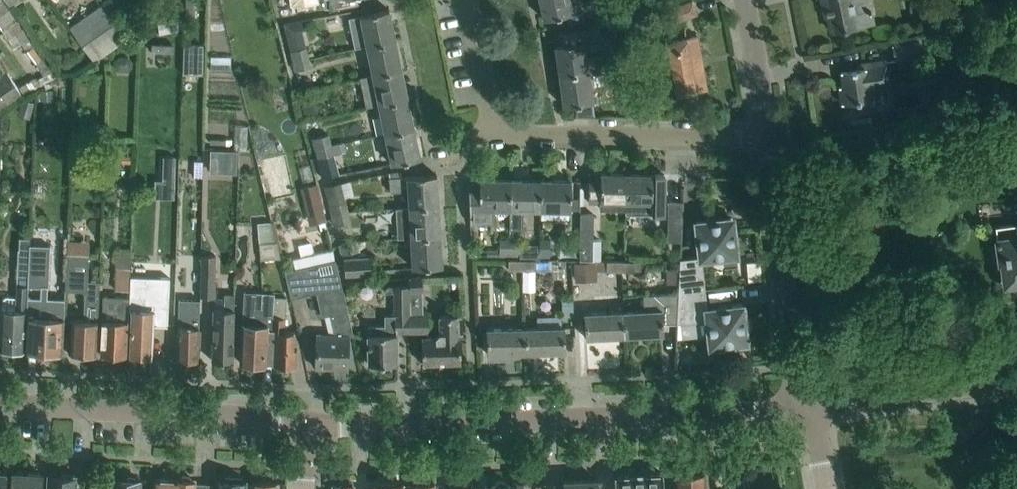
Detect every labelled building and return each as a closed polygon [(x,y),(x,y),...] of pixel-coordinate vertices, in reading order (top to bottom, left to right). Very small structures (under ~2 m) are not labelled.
[(41,85),(43,84),(55,76),(3,0),(0,0),(0,25),(9,39),(14,36),(17,41),(20,39),(43,74),(37,79),(41,85)] [(579,0),(540,0),(544,18),(566,13),(568,22),(584,18),(579,0)] [(665,24),(696,12),(691,0),(690,0),(660,12),(665,24)] [(824,8),(827,8),(831,30),(873,22),(869,0),(822,0),(824,8)] [(70,27),(94,61),(125,39),(101,5),(70,27)] [(360,15),(366,45),(395,39),(389,9),(360,15)] [(283,23),(292,60),(307,56),(305,46),(298,48),(294,30),(306,27),(304,18),(283,23)] [(557,44),(555,44),(559,75),(589,70),(604,68),(602,55),(587,57),(584,41),(589,40),(588,28),(556,33),(557,44)] [(707,88),(698,35),(667,41),(677,94),(707,88)] [(402,68),(395,39),(366,45),(372,74),(373,74),(402,68)] [(918,41),(892,45),(894,60),(920,56),(918,41)] [(184,44),(183,74),(201,74),(202,45),(184,44)] [(308,58),(307,56),(292,60),(294,69),(320,63),(318,56),(308,58)] [(609,59),(610,67),(625,65),(624,56),(609,59)] [(842,103),(870,99),(868,87),(889,84),(885,60),(863,63),(864,67),(841,70),(843,85),(839,85),(842,103)] [(631,64),(625,65),(610,67),(612,79),(620,78),(623,97),(636,95),(631,64)] [(408,97),(402,68),(373,74),(372,74),(361,76),(367,106),(379,103),(408,97)] [(0,74),(0,109),(23,94),(7,70),(0,74)] [(593,101),(589,70),(559,75),(564,105),(593,101)] [(317,95),(314,85),(298,88),(301,99),(317,95)] [(52,88),(41,88),(41,101),(52,101),(52,88)] [(414,127),(408,97),(379,103),(385,133),(414,127)] [(420,157),(414,127),(385,133),(391,163),(420,157)] [(311,137),(314,147),(329,143),(327,134),(311,137)] [(220,135),(219,148),(249,149),(250,137),(220,135)] [(332,153),(329,143),(314,147),(316,157),(332,153)] [(248,175),(249,151),(220,149),(218,174),(248,175)] [(163,155),(162,179),(174,180),(175,156),(163,155)] [(626,213),(627,173),(589,173),(588,201),(601,202),(601,200),(626,200),(625,213),(626,213)] [(664,174),(627,173),(626,213),(663,214),(663,202),(664,202),(664,174)] [(438,204),(437,174),(389,177),(390,191),(408,190),(409,206),(438,204)] [(510,179),(490,178),(480,178),(479,184),(468,184),(470,222),(493,221),(493,211),(497,211),(497,214),(499,216),(507,216),(510,211),(510,179)] [(540,212),(540,179),(510,179),(510,211),(510,228),(523,228),(523,212),(540,212)] [(571,180),(540,179),(540,212),(570,212),(571,180)] [(324,185),(331,215),(347,211),(344,197),(347,196),(343,181),(324,185)] [(322,201),(318,184),(304,187),(309,205),(322,201)] [(202,268),(201,268),(200,297),(215,297),(216,255),(210,255),(211,232),(215,232),(216,216),(212,216),(212,200),(203,200),(202,268)] [(667,240),(681,241),(682,201),(667,201),(667,202),(668,202),(667,240)] [(440,234),(438,204),(409,206),(398,207),(399,219),(410,218),(411,236),(440,234)] [(349,220),(347,211),(331,215),(334,224),(349,220)] [(581,260),(589,260),(593,260),(592,213),(581,213),(581,260)] [(696,221),(697,232),(700,256),(680,258),(678,283),(678,292),(705,289),(702,263),(713,262),(712,256),(736,253),(732,217),(721,218),(721,215),(721,214),(705,213),(705,214),(706,214),(707,220),(696,221)] [(272,241),(272,226),(270,221),(258,222),(259,241),(272,241)] [(1016,222),(995,225),(1000,262),(1002,262),(1005,283),(1016,281),(1016,225),(1016,222)] [(49,287),(51,245),(53,226),(32,225),(31,244),(30,250),(25,349),(63,351),(64,317),(37,316),(39,286),(49,287)] [(442,265),(440,234),(411,236),(413,267),(425,266),(430,266),(442,265)] [(551,239),(541,238),(540,256),(550,257),(551,239)] [(510,256),(510,239),(500,239),(500,249),(486,249),(486,256),(510,256)] [(520,239),(510,239),(510,256),(520,256),(520,239)] [(356,250),(354,240),(338,244),(341,253),(356,250)] [(277,241),(272,241),(259,241),(261,257),(281,257),(277,241)] [(30,250),(19,249),(16,295),(6,295),(2,298),(2,308),(1,308),(0,322),(0,348),(25,349),(30,250)] [(130,290),(130,282),(130,262),(130,250),(117,249),(115,289),(130,290)] [(96,353),(100,288),(100,282),(88,281),(89,253),(67,253),(66,289),(85,289),(84,319),(72,319),(70,352),(96,353)] [(345,274),(372,272),(371,256),(344,258),(345,274)] [(329,311),(335,334),(316,333),(315,366),(348,367),(348,343),(352,340),(336,260),(317,264),(285,272),(290,295),(315,289),(321,313),(329,311)] [(522,260),(509,260),(508,270),(522,270),(522,260)] [(522,260),(522,270),(535,270),(536,261),(522,260)] [(621,260),(608,260),(608,269),(621,270),(621,260)] [(621,260),(621,270),(635,270),(635,260),(621,260)] [(138,262),(130,262),(130,282),(137,282),(138,262)] [(653,262),(653,273),(670,274),(670,262),(653,262)] [(153,299),(169,300),(171,266),(155,266),(154,281),(153,299)] [(766,271),(750,270),(750,288),(765,289),(766,271)] [(423,289),(423,276),(410,276),(410,290),(423,289)] [(151,356),(153,299),(154,281),(146,281),(145,293),(141,293),(140,322),(131,322),(130,355),(151,356)] [(409,310),(408,285),(386,285),(386,291),(394,291),(395,314),(385,315),(385,325),(368,325),(369,364),(374,364),(374,367),(382,367),(382,364),(397,363),(396,331),(409,331),(409,310)] [(742,305),(731,306),(707,308),(705,289),(678,292),(677,322),(697,320),(698,336),(709,335),(710,344),(746,340),(745,330),(747,329),(748,330),(749,330),(747,314),(746,314),(746,315),(743,315),(742,305)] [(270,363),(274,296),(274,293),(257,292),(255,324),(242,324),(240,361),(270,363)] [(677,322),(678,292),(643,294),(644,310),(623,311),(625,335),(664,333),(663,323),(677,322)] [(232,361),(236,307),(236,294),(225,293),(224,309),(214,308),(213,311),(213,340),(212,360),(232,361)] [(130,297),(121,297),(103,296),(100,354),(126,355),(130,297)] [(284,296),(274,296),(270,363),(296,365),(297,348),(293,348),(292,330),(283,330),(284,296)] [(198,359),(201,303),(188,303),(187,326),(179,325),(177,358),(198,359)] [(409,310),(409,331),(428,330),(428,310),(409,310)] [(625,335),(623,311),(584,313),(586,337),(625,335)] [(440,336),(422,336),(422,363),(461,362),(460,335),(458,335),(458,314),(440,315),(440,336)] [(565,326),(526,327),(526,351),(565,350),(565,326)] [(526,351),(526,327),(486,329),(487,353),(526,351)] [(704,472),(692,472),(692,468),(678,469),(678,473),(675,473),(676,488),(705,488),(704,472)] [(10,488),(42,488),(43,474),(39,474),(39,471),(28,471),(28,473),(11,472),(10,488)] [(71,475),(69,473),(63,473),(61,475),(49,474),(48,488),(74,488),(75,476),(71,475)] [(614,476),(614,488),(664,488),(663,473),(646,474),(646,473),(642,473),(634,473),(630,473),(630,475),(614,476)] [(113,488),(139,488),(140,479),(137,479),(135,477),(128,476),(126,478),(114,478),(113,488)] [(155,478),(155,488),(193,488),(194,483),(194,479),(191,478),(189,476),(182,476),(180,478),(177,478),(177,479),(155,478)] [(246,480),(241,480),(241,477),(224,476),(224,480),(222,479),(216,479),(216,484),(216,488),(246,488),(246,480)] [(564,488),(597,488),(597,478),(564,480),(564,488)] [(532,483),(531,479),(514,480),(514,488),(545,488),(544,483),(532,483)] [(277,481),(252,480),(252,488),(277,488),(277,481)] [(412,484),(412,488),(435,488),(435,482),(432,482),(431,480),(421,480),(419,483),(417,483),(417,484),(413,484),(413,483),(412,483),(412,484)] [(507,484),(504,481),(504,480),(498,481),(495,485),(492,485),(484,485),(485,488),(510,488),(510,484),(507,484)] [(354,485),(352,485),(352,481),(342,481),(342,485),(339,485),(339,486),(335,486),(335,485),(333,485),(333,488),(354,488),(354,485)]
